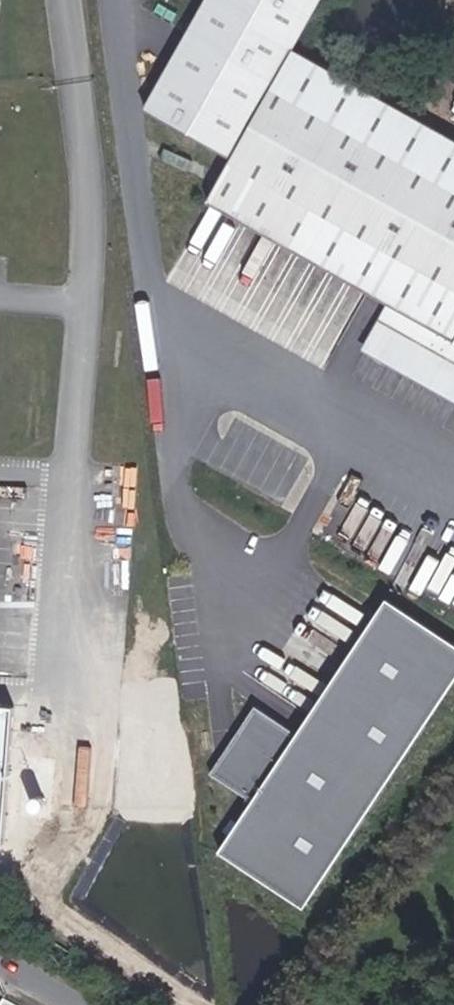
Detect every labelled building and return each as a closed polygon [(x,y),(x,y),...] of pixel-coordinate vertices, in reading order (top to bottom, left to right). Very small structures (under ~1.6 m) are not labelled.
[(296,47),(207,197),(387,305),(362,348),(453,403),(453,141),(296,47)] [(257,298),(278,241),(261,235),(240,292),(257,298)] [(342,546),(351,551),(365,523),(356,518),(342,546)] [(310,664),(192,681),(221,889),(340,872),(310,664)] [(79,804),(117,807),(121,747),(83,744),(79,804)]
